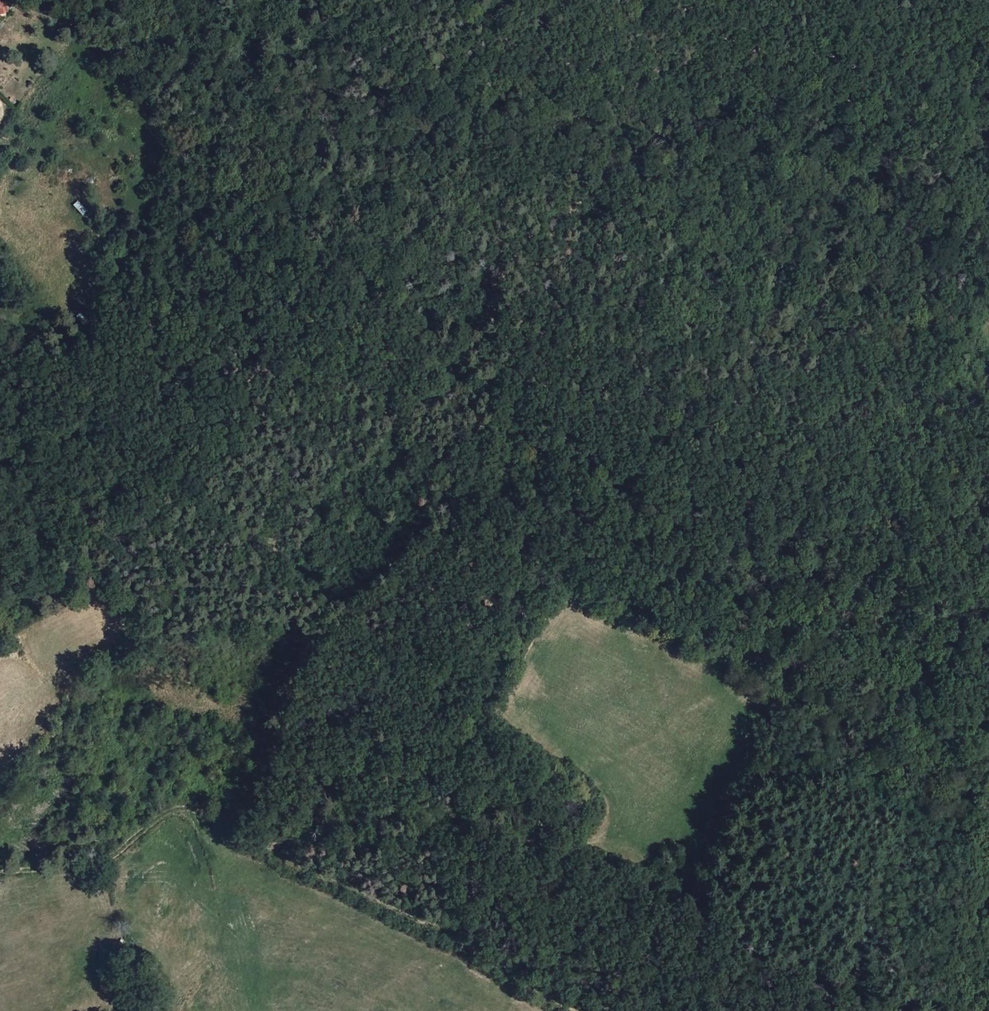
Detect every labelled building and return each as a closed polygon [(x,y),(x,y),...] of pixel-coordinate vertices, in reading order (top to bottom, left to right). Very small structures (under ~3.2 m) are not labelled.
[(8,14),(4,2),(0,4),(0,17),(8,14)]
